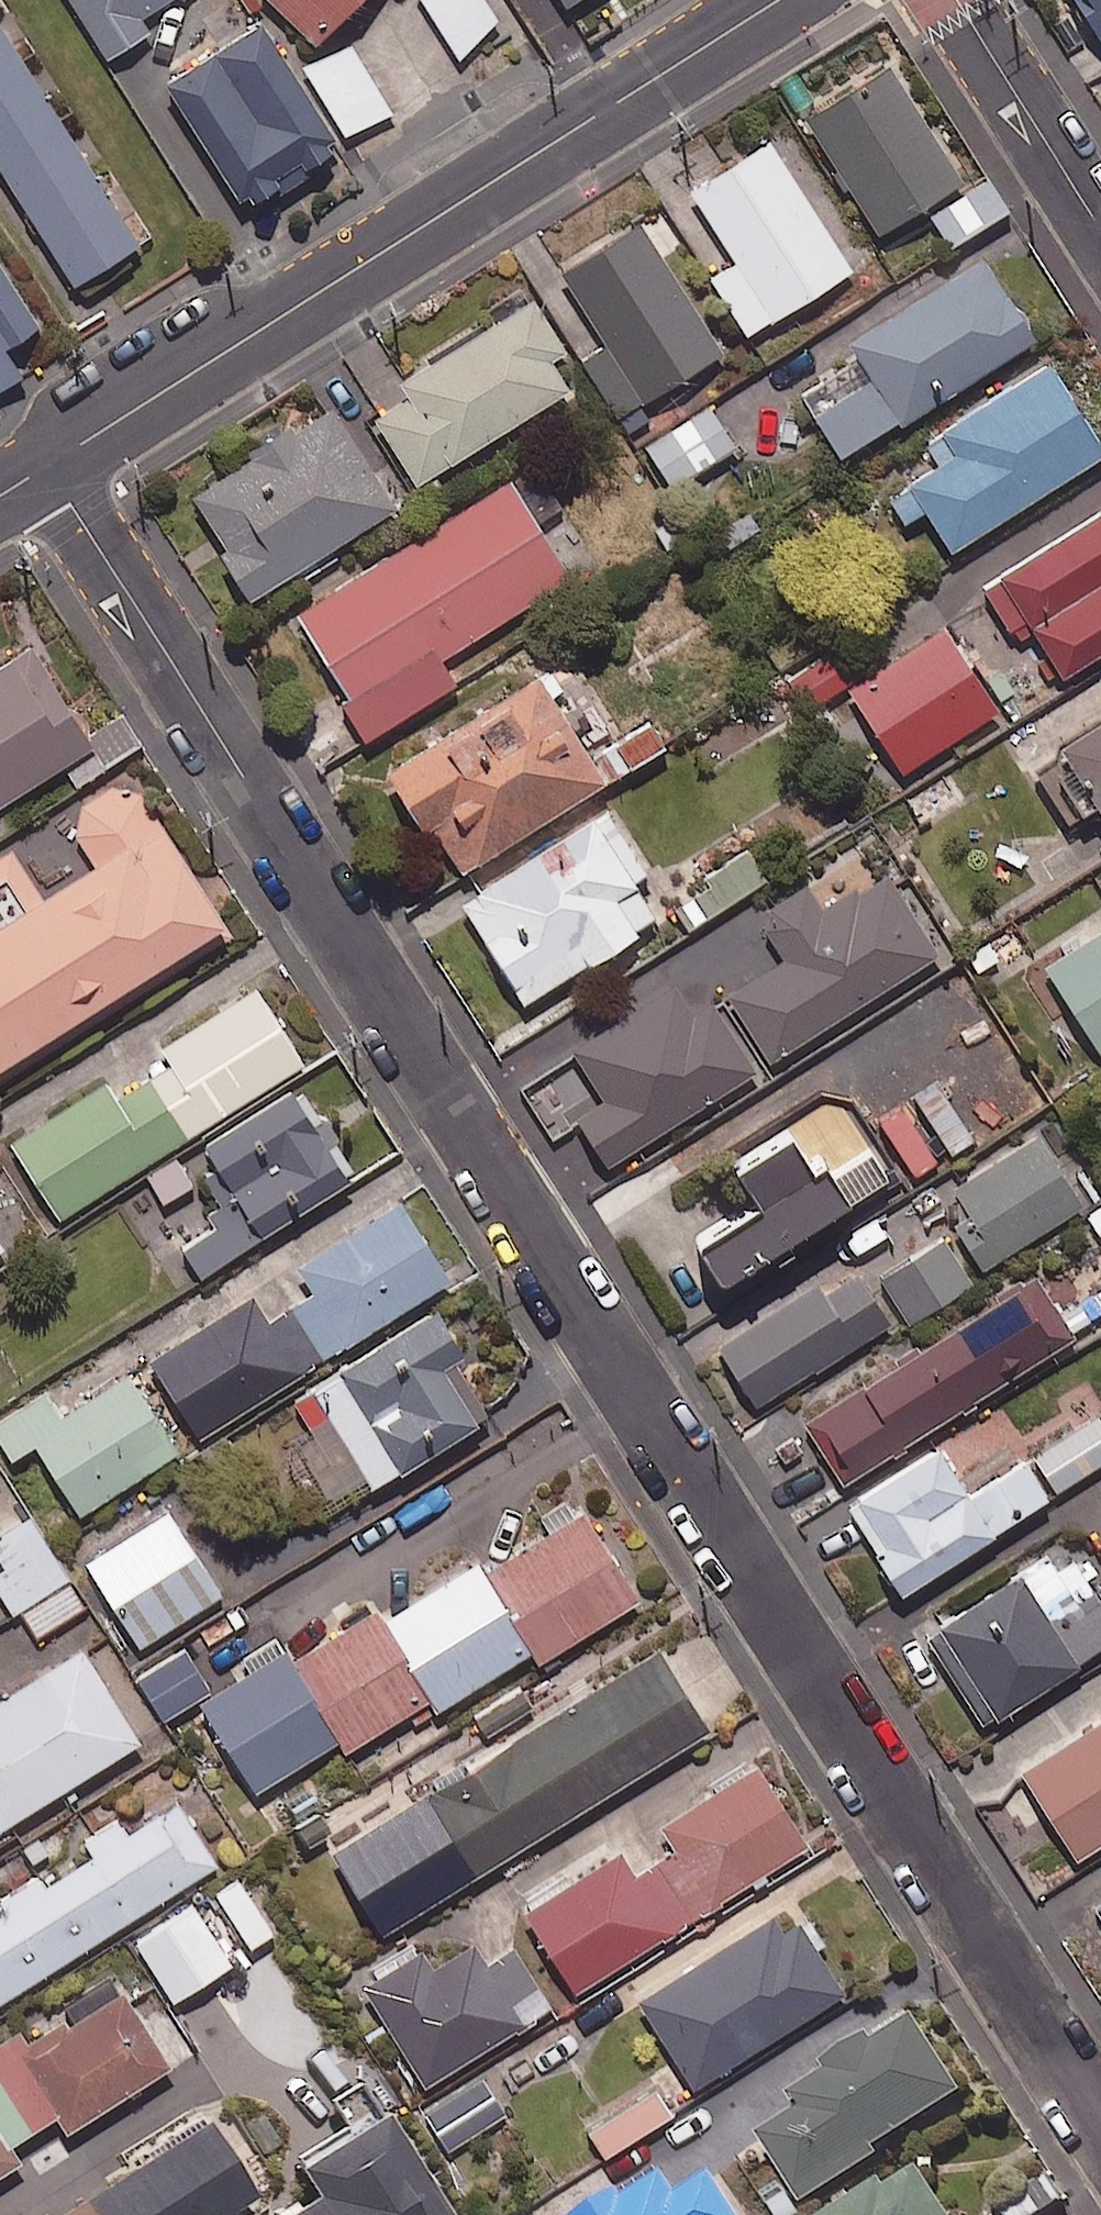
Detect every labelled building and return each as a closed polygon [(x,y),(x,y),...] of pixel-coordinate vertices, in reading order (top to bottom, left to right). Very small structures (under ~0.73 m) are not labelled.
[(105,55),(148,28),(139,15),(163,0),(69,0),(105,55)] [(312,41),(354,0),(272,0),(312,41)] [(485,0),(422,0),(456,51),(500,21),(485,0)] [(1100,34),(1100,0),(1079,0),(1100,34)] [(338,146),(259,20),(164,80),(243,206),(338,146)] [(0,27),(0,169),(72,282),(136,241),(0,27)] [(389,110),(350,41),(304,67),(344,136),(389,110)] [(961,177),(888,61),(805,113),(878,229),(961,177)] [(850,266),(769,140),(691,190),(736,260),(708,278),(743,334),(850,266)] [(1006,207),(986,176),(929,214),(950,245),(1006,207)] [(720,348),(639,221),(561,271),(606,342),(580,359),(616,415),(720,348)] [(1032,338),(983,256),(790,372),(839,453),(1032,338)] [(0,266),(0,385),(19,373),(1,346),(37,324),(0,266)] [(564,349),(530,296),(363,401),(415,483),(566,387),(549,359),(564,349)] [(1045,360),(871,473),(901,520),(923,506),(950,548),(1100,450),(1100,446),(1045,360)] [(392,504),(325,398),(243,450),(247,457),(189,495),(251,594),(392,504)] [(733,442),(705,402),(643,446),(671,486),(733,442)] [(558,504),(533,463),(289,613),(365,737),(454,682),(438,656),(568,576),(534,520),(558,504)] [(978,573),(1017,637),(1030,629),(1058,674),(1100,647),(1100,496),(978,573)] [(997,707),(942,624),(845,687),(900,771),(997,707)] [(28,641),(0,658),(0,799),(91,744),(28,641)] [(856,676),(838,646),(788,675),(806,706),(856,676)] [(588,756),(536,672),(385,764),(451,872),(662,743),(648,719),(588,756)] [(1100,715),(1088,696),(1017,743),(1066,819),(1094,801),(1100,812),(1100,714),(1100,715)] [(234,865),(158,744),(0,844),(0,1012),(234,865)] [(643,869),(606,809),(459,899),(521,1000),(655,918),(630,878),(643,869)] [(764,878),(734,831),(673,869),(703,916),(764,878)] [(900,866),(879,831),(837,857),(856,887),(821,908),(805,882),(757,912),(786,958),(728,994),(767,1058),(937,953),(888,873),(900,866)] [(1023,969),(1050,1014),(1063,1006),(1092,1053),(1100,1048),(1100,922),(1023,969)] [(694,1013),(674,982),(572,1048),(585,1069),(541,1098),(559,1126),(576,1115),(607,1163),(755,1068),(712,1001),(694,1013)] [(300,1061),(253,987),(10,1142),(58,1216),(300,1061)] [(355,1172),(298,1083),(201,1146),(216,1168),(201,1178),(225,1215),(162,1256),(181,1285),(355,1172)] [(808,1164),(787,1130),(735,1162),(761,1202),(695,1243),(715,1277),(884,1172),(868,1146),(830,1170),(821,1156),(808,1164)] [(1080,1204),(1036,1133),(938,1196),(982,1266),(1080,1204)] [(447,1278),(396,1198),(351,1227),(347,1221),(244,1285),(248,1291),(149,1353),(199,1434),(447,1278)] [(969,1281),(938,1229),(874,1267),(906,1320),(969,1281)] [(890,1324),(859,1269),(822,1291),(815,1278),(714,1335),(752,1402),(890,1324)] [(1072,1334),(1033,1271),(805,1416),(845,1479),(1072,1334)] [(487,1414),(426,1313),(311,1382),(371,1484),(487,1414)] [(126,1372),(60,1414),(45,1390),(0,1419),(0,1443),(8,1457),(32,1442),(75,1512),(175,1450),(126,1372)] [(1096,1415),(1032,1456),(1054,1490),(1100,1460),(1100,1422),(1096,1415)] [(968,1496),(937,1446),(846,1505),(878,1554),(968,1496)] [(968,1496),(878,1554),(903,1592),(1048,1498),(1023,1460),(968,1496)] [(1082,1503),(1100,1533),(1100,1491),(1082,1503)] [(475,1561),(529,1650),(535,1660),(636,1599),(576,1500),(475,1561)] [(219,1594),(166,1508),(82,1560),(135,1645),(219,1594)] [(51,1551),(0,1580),(0,1593),(26,1638),(82,1606),(51,1551)] [(1044,1553),(924,1635),(985,1724),(1100,1644),(1100,1604),(1073,1564),(1058,1574),(1044,1553)] [(428,1698),(434,1707),(529,1650),(475,1561),(380,1618),(428,1698)] [(428,1698),(380,1618),(373,1607),(290,1657),(287,1659),(335,1739),(342,1750),(417,1704),(428,1698)] [(208,1691),(183,1647),(132,1677),(157,1720),(208,1691)] [(80,1648),(0,1698),(0,1825),(137,1740),(80,1648)] [(287,1659),(281,1650),(200,1700),(253,1789),(335,1739),(287,1659)] [(705,1730),(657,1651),(332,1852),(380,1930),(705,1730)] [(1021,1771),(1076,1858),(1100,1842),(1100,1720),(1021,1771)] [(659,1862),(692,1915),(805,1844),(755,1765),(663,1823),(679,1849),(659,1862)] [(175,1801),(124,1834),(115,1820),(80,1841),(88,1853),(42,1882),(37,1874),(0,1898),(0,1909),(1,1911),(0,1912),(0,1999),(214,1863),(175,1801)] [(692,1915),(659,1862),(636,1876),(619,1849),(524,1908),(575,1989),(692,1915)] [(270,1933),(237,1876),(212,1891),(246,1947),(270,1933)] [(228,1963),(192,1904),(134,1940),(170,1998),(228,1963)] [(635,1994),(692,2085),(840,1993),(793,1918),(779,1927),(768,1911),(635,1994)] [(485,1964),(471,1942),(430,1967),(419,1949),(363,1983),(423,2082),(549,2006),(513,1947),(485,1964)] [(20,2160),(10,2145),(55,2117),(65,2132),(169,2067),(121,1990),(41,2041),(30,2023),(0,2042),(0,2172),(20,2160)] [(963,2095),(916,2019),(795,2093),(805,2110),(762,2136),(804,2204),(878,2158),(874,2150),(963,2095)] [(504,2113),(481,2077),(424,2112),(447,2148),(504,2113)] [(671,2113),(653,2085),(584,2127),(601,2155),(671,2113)] [(374,2111),(288,2166),(308,2197),(279,2214),(440,2214),(374,2111)] [(202,2119),(50,2214),(226,2214),(252,2199),(202,2119)] [(918,2165),(838,2214),(949,2214),(918,2165)] [(661,2171),(593,2214),(738,2214),(714,2177),(680,2199),(661,2171)] [(1005,2214),(1046,2214),(1066,2203),(1051,2180),(1002,2210),(1005,2214)]
